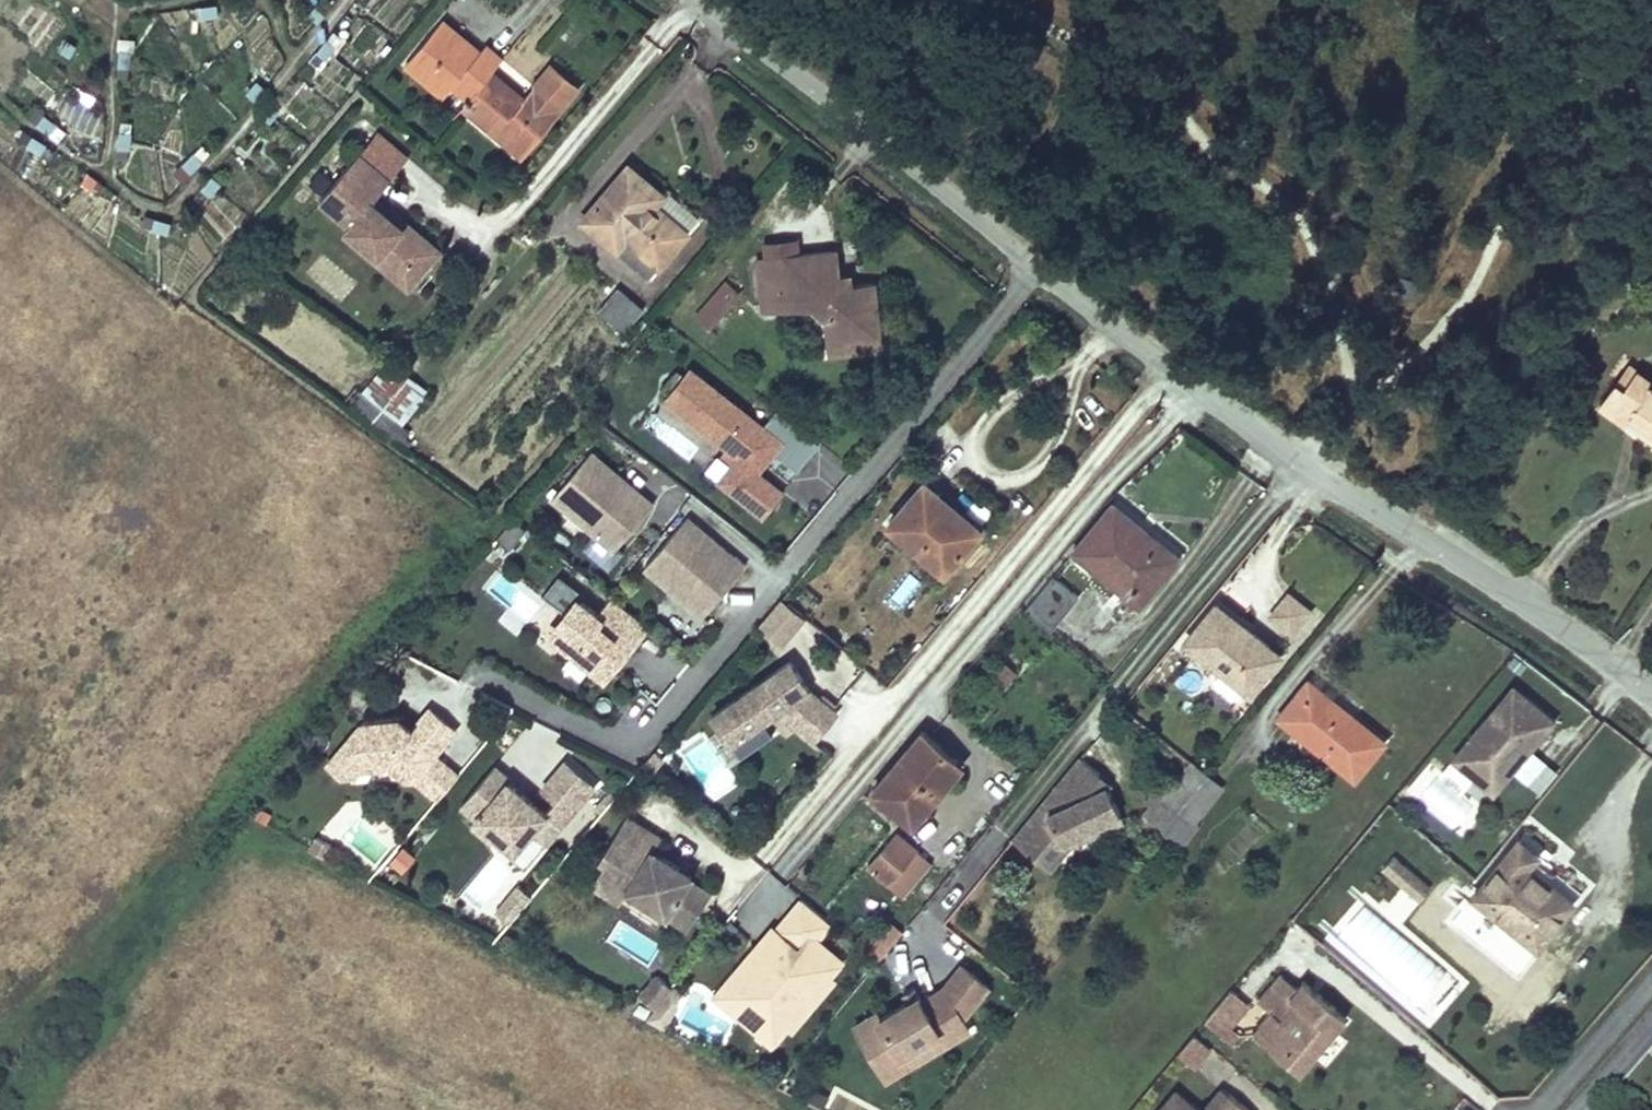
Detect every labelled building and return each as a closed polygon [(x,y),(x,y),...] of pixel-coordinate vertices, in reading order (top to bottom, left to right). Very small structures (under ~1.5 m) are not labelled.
[(467,50),(438,27),(406,64),(418,75),(413,81),(438,101),(447,91),(462,104),(466,100),(490,70),(495,64),(481,52),(476,58),(469,66),(459,58),(467,50)] [(120,36),(117,77),(132,78),(135,37),(120,36)] [(469,66),(476,58),(467,50),(459,58),(469,66)] [(418,75),(406,64),(401,71),(413,81),(418,75)] [(521,157),(579,89),(552,66),(524,99),(490,70),(466,100),(493,122),(487,128),(521,157)] [(460,107),(487,128),(493,122),(466,100),(462,104),(460,107)] [(131,120),(117,121),(119,150),(134,149),(131,120)] [(31,135),(25,148),(51,159),(56,145),(31,135)] [(200,144),(182,163),(191,172),(210,154),(200,144)] [(384,244),(418,273),(439,249),(404,221),(401,225),(371,200),(374,195),(388,179),(357,153),(319,199),(348,224),(345,228),(375,255),(384,244)] [(662,195),(628,167),(584,219),(618,247),(626,238),(657,263),(698,216),(666,190),(662,195)] [(371,200),(401,225),(404,221),(374,195),(371,200)] [(147,215),(145,227),(170,232),(172,219),(147,215)] [(341,233),(406,288),(418,273),(384,244),(375,255),(345,228),(341,233)] [(646,276),(657,263),(626,238),(618,247),(614,251),(646,276)] [(836,250),(759,258),(764,308),(814,304),(827,314),(828,343),(857,341),(857,335),(877,334),(874,283),(851,284),(838,273),(836,250)] [(851,284),(851,272),(838,273),(851,284)] [(692,314),(709,329),(742,294),(725,278),(692,314)] [(599,311),(625,332),(645,308),(619,287),(599,311)] [(857,341),(828,343),(829,352),(878,349),(877,334),(857,335),(857,341)] [(355,386),(333,413),(347,422),(396,366),(387,359),(361,391),(355,386)] [(369,437),(415,380),(396,366),(347,422),(369,437)] [(1639,386),(1645,378),(1628,366),(1622,375),(1639,386)] [(684,371),(663,401),(737,459),(722,483),(763,520),(775,494),(757,477),(768,456),(795,476),(817,449),(771,414),(755,424),(684,371)] [(1622,375),(1598,409),(1624,426),(1632,414),(1643,421),(1641,423),(1651,432),(1651,383),(1645,378),(1639,386),(1622,375)] [(379,445),(424,388),(415,380),(369,437),(379,445)] [(1643,421),(1632,414),(1624,426),(1634,433),(1635,431),(1641,423),(1643,421)] [(1641,423),(1635,431),(1651,443),(1651,432),(1641,423)] [(652,507),(590,456),(554,500),(616,550),(652,507)] [(939,493),(923,480),(888,523),(944,571),(975,533),(960,521),(956,525),(931,502),(939,493)] [(979,528),(939,493),(931,502),(956,525),(960,521),(975,533),(979,528)] [(1420,502),(1432,509),(1437,501),(1426,493),(1420,502)] [(1139,607),(1178,557),(1110,503),(1071,551),(1139,607)] [(513,518),(496,536),(509,548),(526,530),(513,518)] [(690,520),(645,568),(701,614),(744,568),(690,520)] [(1077,596),(1089,582),(1062,560),(1050,575),(1077,596)] [(1048,631),(1077,596),(1050,575),(1022,610),(1048,631)] [(1267,615),(1291,638),(1315,612),(1291,590),(1267,615)] [(642,626),(609,600),(596,616),(575,600),(549,634),(603,676),(642,626)] [(800,616),(780,601),(761,625),(781,641),(800,616)] [(1232,626),(1237,619),(1215,602),(1210,610),(1232,626)] [(1250,693),(1280,654),(1237,619),(1232,626),(1210,610),(1179,650),(1200,666),(1206,658),(1219,668),(1250,693)] [(820,729),(836,710),(808,686),(789,658),(711,713),(731,742),(777,709),(788,701),(820,729)] [(1006,683),(1015,672),(1005,664),(996,676),(1006,683)] [(1250,693),(1219,668),(1210,679),(1242,704),(1250,693)] [(1383,742),(1308,682),(1280,716),(1353,777),(1383,742)] [(1493,791),(1552,720),(1512,687),(1453,758),(1493,791)] [(788,701),(777,709),(789,719),(812,739),(820,729),(788,701)] [(435,752),(456,728),(431,706),(413,726),(402,717),(366,717),(326,762),(347,781),(365,761),(386,761),(402,776),(408,771),(413,776),(435,752)] [(961,765),(920,730),(870,788),(912,824),(961,765)] [(436,796),(457,772),(435,752),(413,776),(436,796)] [(543,813),(520,794),(517,799),(511,793),(514,789),(507,783),(508,781),(492,767),(459,806),(472,816),(467,822),(487,839),(492,833),(510,849),(526,830),(544,844),(593,785),(564,761),(540,790),(553,801),(543,813)] [(1012,838),(1059,878),(1124,801),(1077,762),(1012,838)] [(1529,784),(1542,793),(1557,772),(1545,763),(1529,784)] [(1160,832),(1205,775),(1192,764),(1165,799),(1158,794),(1141,816),(1160,832)] [(1193,821),(1220,787),(1205,775),(1160,832),(1181,850),(1199,827),(1193,821)] [(517,799),(520,794),(514,789),(511,793),(517,799)] [(623,817),(596,862),(602,866),(617,875),(612,882),(626,891),(665,914),(687,928),(708,893),(686,879),(674,872),(677,867),(650,851),(658,838),(623,817)] [(895,831),(867,864),(902,890),(929,860),(895,831)] [(327,852),(332,843),(318,835),(312,845),(327,852)] [(1536,855),(1516,838),(1471,895),(1535,948),(1573,901),(1528,865),(1536,855)] [(404,875),(417,855),(402,846),(389,865),(404,875)] [(1419,900),(1429,888),(1392,856),(1382,868),(1419,900)] [(602,866),(589,886),(618,904),(626,891),(612,882),(617,875),(602,866)] [(677,867),(674,872),(686,879),(689,875),(677,867)] [(854,1027),(885,1084),(976,1034),(963,1011),(990,996),(972,963),(854,1027)] [(654,1006),(672,984),(657,972),(639,993),(654,1006)] [(1318,1025),(1331,1010),(1300,984),(1294,991),(1277,977),(1255,1004),(1268,1015),(1249,1036),(1297,1076),(1331,1036),(1318,1025)] [(1249,1005),(1230,989),(1204,1021),(1232,1044),(1240,1034),(1231,1027),(1249,1005)] [(761,1042),(768,1033),(733,1007),(705,1042),(744,1063),(761,1042)] [(1331,1010),(1318,1025),(1331,1036),(1343,1021),(1331,1010)] [(1198,1067),(1213,1047),(1194,1034),(1179,1053),(1198,1067)] [(758,1070),(774,1051),(761,1042),(744,1063),(758,1070)] [(1202,1109),(1214,1109),(1227,1093),(1220,1087),(1202,1109)] [(1159,1109),(1196,1109),(1174,1092),(1159,1109)] [(1227,1093),(1214,1109),(1247,1109),(1227,1093)]
